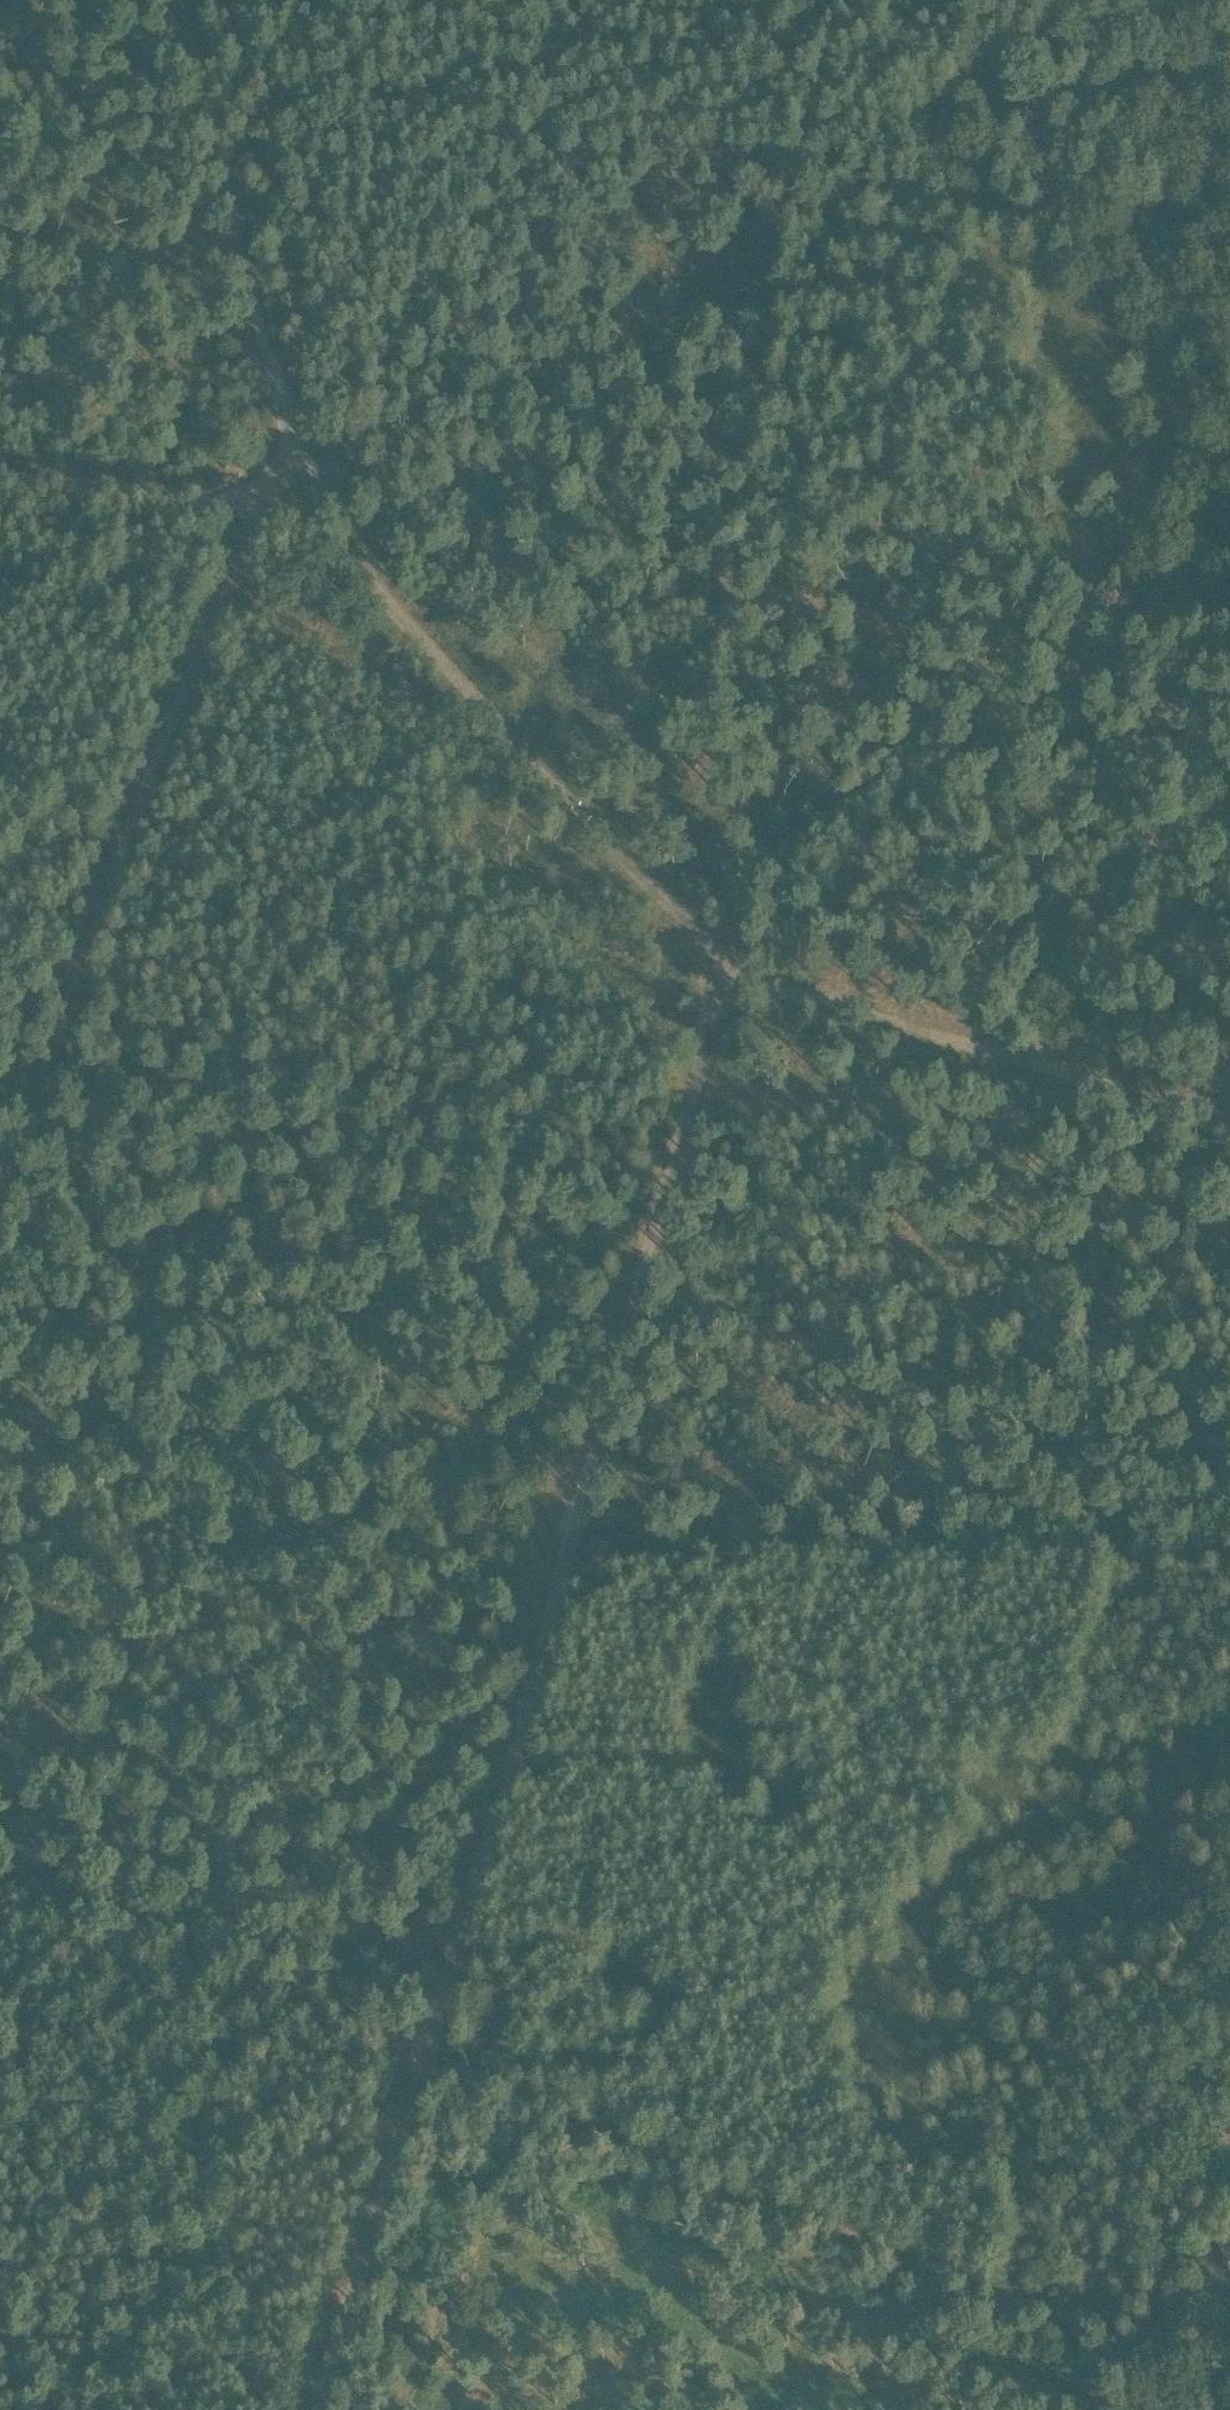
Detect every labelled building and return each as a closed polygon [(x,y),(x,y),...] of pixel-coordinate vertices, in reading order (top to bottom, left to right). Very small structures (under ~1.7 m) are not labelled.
[(1221,2251),(1229,2273),(1229,2247),(1221,2251)]
